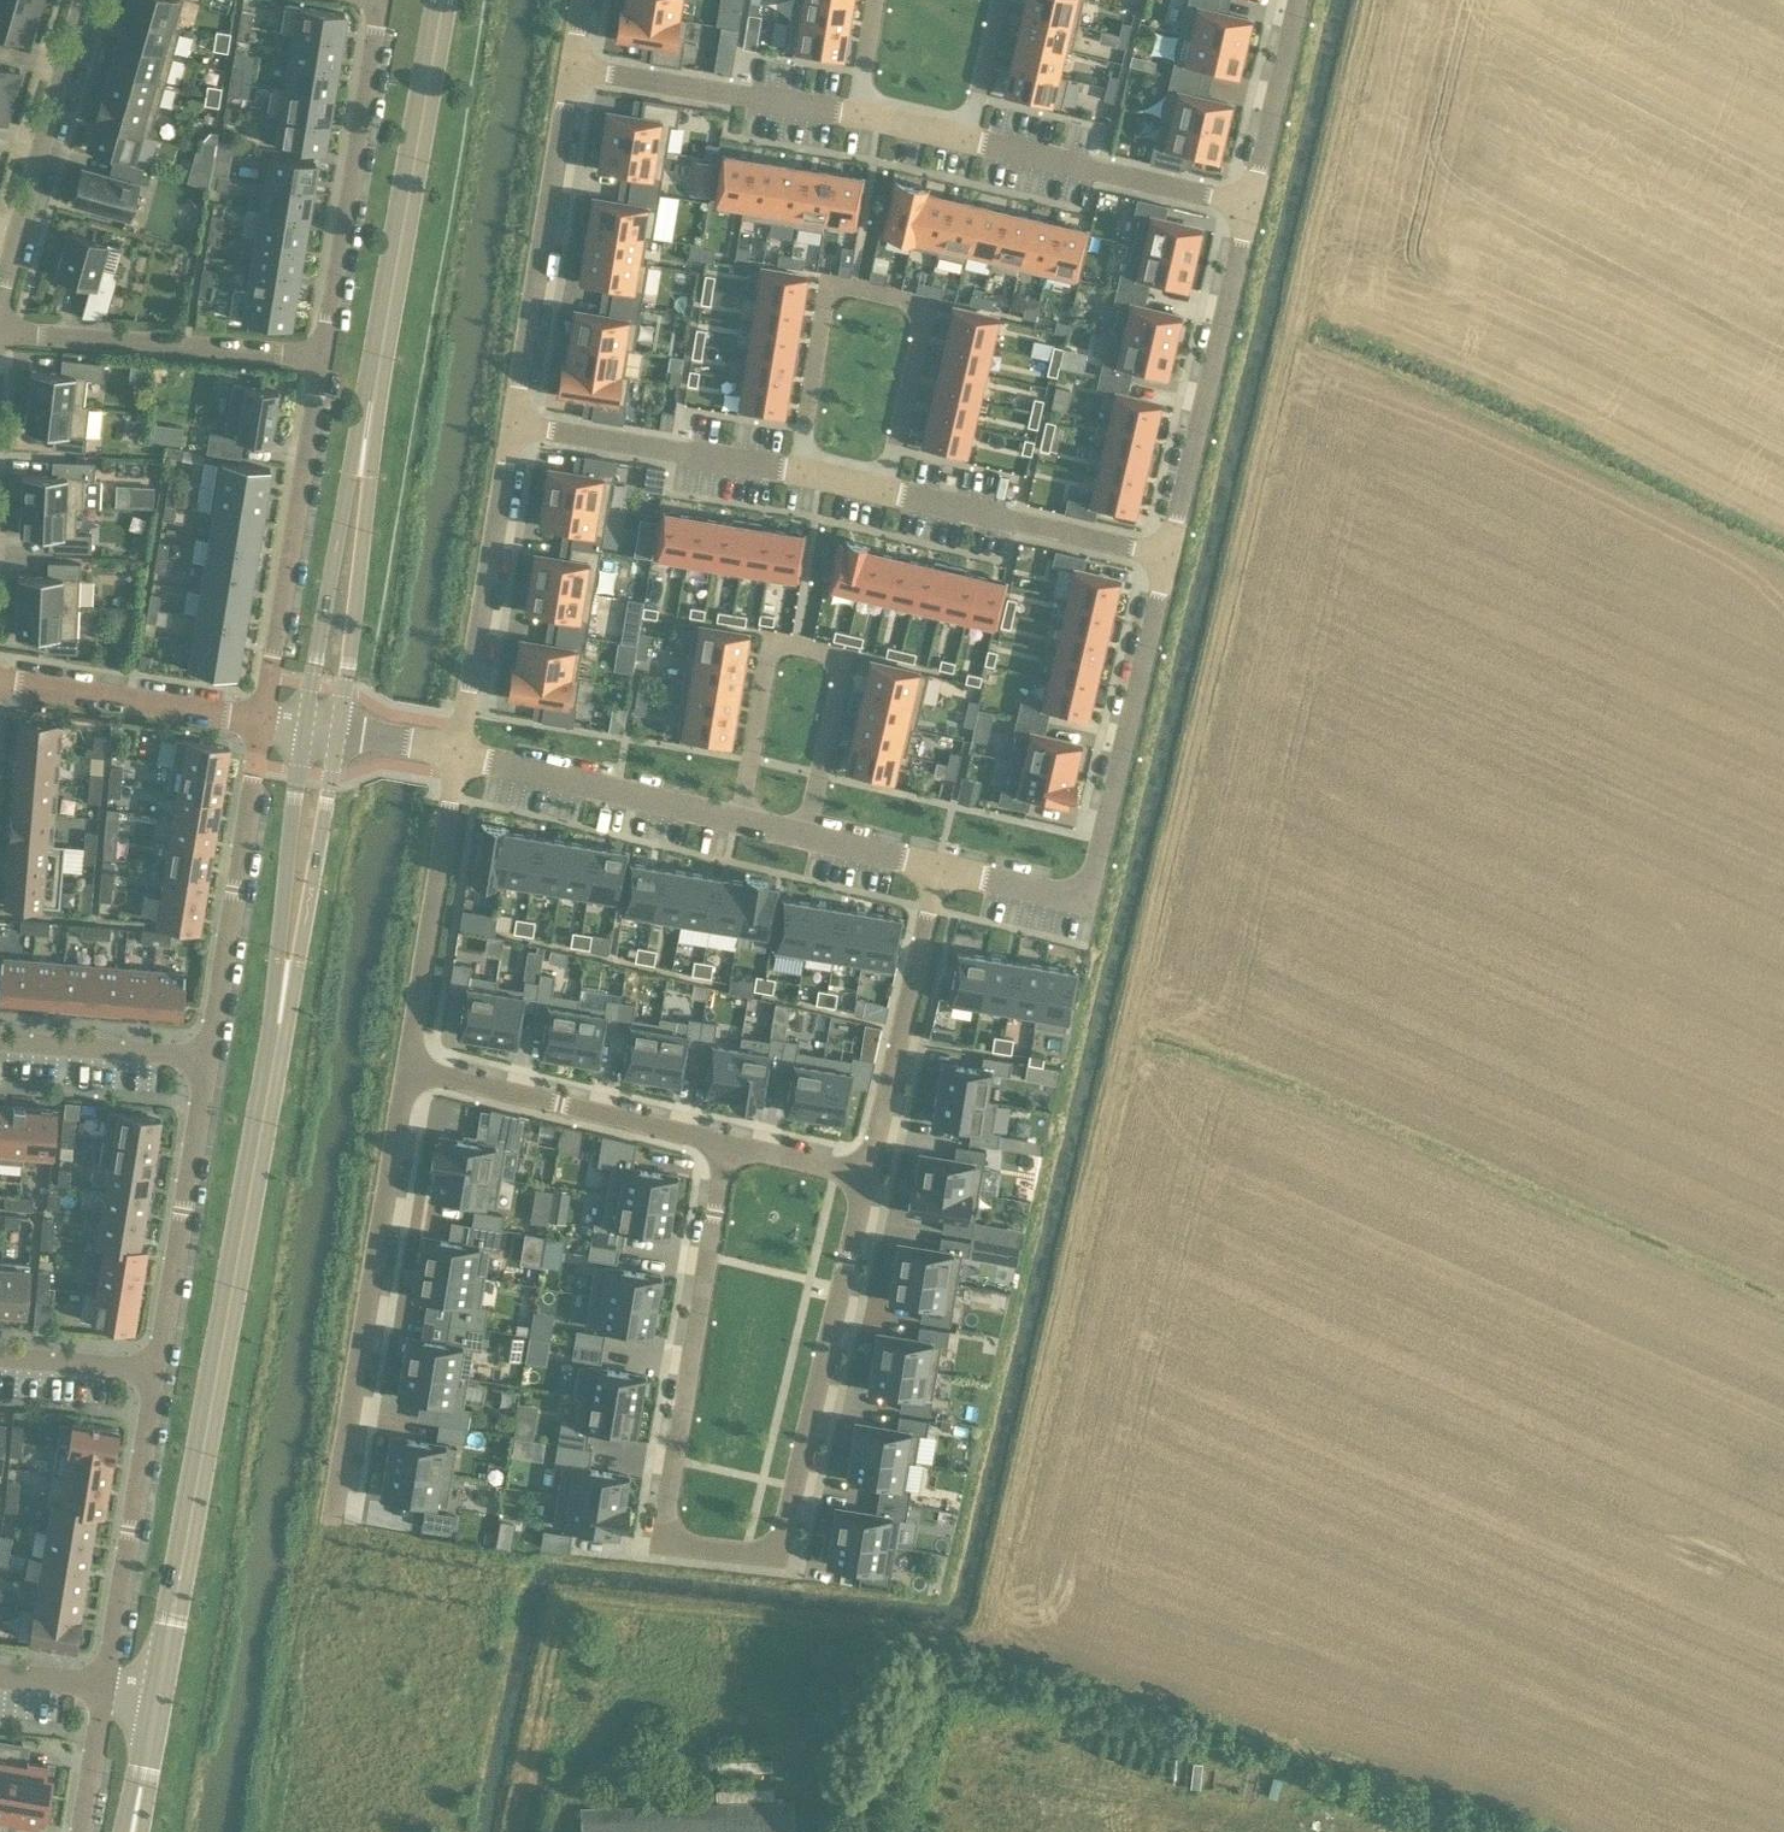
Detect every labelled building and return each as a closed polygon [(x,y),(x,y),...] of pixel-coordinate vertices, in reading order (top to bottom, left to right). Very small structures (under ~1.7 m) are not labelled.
[(34,13),(38,0),(0,0),(0,3),(34,13)] [(179,28),(174,26),(182,0),(129,0),(125,13),(179,28)] [(676,17),(679,0),(626,0),(624,8),(624,9),(676,18),(676,17)] [(750,0),(748,13),(757,14),(759,2),(750,0)] [(845,29),(850,2),(840,0),(794,0),(791,19),(791,20),(845,29)] [(1023,11),(1077,23),(1082,0),(1025,0),(1023,11)] [(1180,32),(1242,46),(1248,19),(1216,11),(1218,0),(1187,0),(1180,32)] [(0,3),(0,31),(27,39),(34,13),(0,3)] [(280,31),(340,41),(344,13),(299,5),(285,3),(280,31)] [(621,8),(617,37),(653,43),(650,60),(680,65),(687,19),(676,17),(676,18),(624,9),(624,8),(621,8)] [(241,10),(239,24),(251,26),(253,12),(241,10)] [(1062,48),(1062,49),(1070,51),(1077,23),(1023,11),(1016,37),(1062,48)] [(125,13),(118,39),(172,54),(179,28),(125,13)] [(755,27),(757,14),(748,13),(746,25),(755,27)] [(841,57),(845,29),(791,20),(791,19),(788,18),(783,48),(841,57)] [(1121,22),(1118,34),(1128,36),(1131,24),(1121,22)] [(251,26),(239,24),(237,39),(248,41),(251,26)] [(214,39),(228,41),(230,32),(215,29),(214,39)] [(294,34),(290,60),(335,68),(340,41),(280,31),(280,32),(294,34)] [(1180,32),(1170,74),(1199,81),(1203,67),(1235,74),(1242,46),(1180,32)] [(1125,47),(1128,36),(1118,34),(1116,45),(1125,48),(1125,47)] [(1056,75),(1056,74),(1062,49),(1062,48),(1016,37),(1010,64),(1056,75)] [(118,39),(110,65),(164,81),(172,54),(118,39)] [(228,41),(214,39),(212,48),(226,51),(228,41)] [(234,52),(230,79),(242,81),(246,53),(234,52)] [(271,84),(271,85),(331,95),(335,68),(290,60),(286,87),(271,84)] [(11,93),(18,67),(0,62),(0,90),(11,93)] [(1067,77),(1056,74),(1056,75),(1010,64),(1004,92),(1060,105),(1067,77)] [(110,65),(102,92),(156,107),(164,81),(110,65)] [(1160,117),(1162,118),(1163,117),(1222,131),(1229,103),(1196,96),(1199,81),(1170,74),(1160,117)] [(1109,75),(1106,87),(1115,89),(1118,78),(1109,75)] [(242,81),(230,79),(228,93),(240,95),(242,81)] [(206,84),(204,93),(219,96),(220,86),(206,84)] [(271,85),(267,112),(326,122),(331,95),(271,85)] [(1112,101),(1115,89),(1106,87),(1103,99),(1112,101)] [(0,90),(0,119),(3,119),(11,93),(0,90)] [(102,92),(94,118),(148,134),(156,107),(102,92)] [(219,96),(204,93),(203,103),(217,105),(219,96)] [(607,112),(603,140),(666,150),(670,124),(676,125),(679,105),(644,99),(641,117),(607,112)] [(223,120),(235,122),(237,108),(226,106),(223,120)] [(322,150),(326,122),(267,112),(267,114),(281,116),(277,143),(322,150)] [(1153,144),(1149,161),(1179,168),(1183,151),(1216,159),(1222,131),(1163,117),(1162,118),(1156,144),(1153,144)] [(148,134),(94,118),(86,145),(134,160),(142,133),(148,134)] [(202,139),(200,149),(214,151),(216,142),(202,139)] [(217,139),(215,151),(226,153),(231,154),(233,142),(217,139)] [(631,173),(629,188),(659,193),(666,150),(603,140),(598,168),(631,173)] [(717,145),(705,144),(703,156),(715,157),(717,145)] [(213,161),(214,154),(214,151),(200,149),(198,159),(213,161)] [(265,182),(310,190),(315,162),(270,154),(265,182)] [(715,200),(742,205),(743,205),(751,159),(723,154),(715,200)] [(740,216),(769,221),(778,164),(751,159),(743,205),(742,205),(740,216)] [(126,215),(140,168),(112,160),(108,174),(80,166),(71,199),(91,205),(89,211),(105,215),(106,209),(126,215)] [(694,173),(711,176),(713,164),(696,161),(694,173)] [(778,164),(769,221),(796,226),(805,168),(778,164)] [(824,230),(825,224),(824,224),(832,173),(805,168),(796,226),(824,230)] [(824,224),(825,224),(852,229),(860,177),(832,173),(824,224)] [(216,189),(227,191),(230,177),(218,175),(216,189)] [(247,206),(247,207),(306,217),(310,190),(265,182),(261,208),(247,206)] [(884,236),(910,242),(911,243),(923,192),(924,192),(925,189),(896,182),(884,236)] [(593,197),(589,226),(646,235),(646,236),(652,237),(659,193),(629,188),(626,203),(593,197)] [(910,245),(936,251),(937,252),(950,198),(924,192),(923,192),(911,243),(910,242),(910,245)] [(965,261),(967,250),(966,250),(977,204),(950,198),(937,252),(936,251),(936,254),(965,261)] [(1139,215),(1132,244),(1192,258),(1199,228),(1163,220),(1167,205),(1137,198),(1133,214),(1139,215)] [(966,250),(967,250),(992,255),(993,256),(1003,210),(977,204),(966,250)] [(247,207),(242,234),(302,244),(306,217),(247,207)] [(1018,274),(1019,268),(1018,268),(1030,217),(1003,210),(993,256),(992,255),(989,267),(1018,274)] [(211,215),(209,229),(221,231),(223,217),(211,215)] [(1018,268),(1019,268),(1045,274),(1057,223),(1030,217),(1018,268)] [(1085,229),(1057,223),(1045,274),(1073,280),(1085,229)] [(642,262),(642,261),(646,236),(646,235),(589,226),(584,252),(642,262)] [(221,231),(209,229),(207,243),(219,245),(221,231)] [(105,318),(119,271),(100,266),(107,242),(68,231),(56,275),(90,284),(81,316),(105,318)] [(256,238),(252,264),(297,271),(302,244),(242,234),(242,235),(256,238)] [(691,243),(689,255),(699,256),(701,245),(691,243)] [(1120,271),(1116,286),(1146,293),(1149,279),(1185,287),(1192,258),(1132,244),(1125,273),(1120,271)] [(737,246),(735,257),(748,259),(749,248),(737,246)] [(700,258),(713,260),(715,250),(702,248),(700,258)] [(613,286),(610,301),(640,306),(648,262),(642,261),(642,262),(584,252),(580,281),(613,286)] [(778,253),(777,263),(789,265),(791,255),(778,253)] [(791,255),(789,265),(802,267),(803,257),(791,255)] [(839,263),(837,273),(850,275),(851,265),(839,263)] [(233,288),(293,298),(297,271),(252,264),(248,290),(233,288)] [(800,304),(805,275),(762,268),(757,297),(800,304)] [(871,268),(868,280),(884,284),(887,272),(871,268)] [(202,269),(200,283),(212,285),(214,271),(202,269)] [(702,288),(712,289),(714,275),(704,273),(702,288)] [(918,281),(915,291),(928,294),(930,283),(918,281)] [(212,285),(200,283),(198,297),(210,299),(212,285)] [(930,283),(928,294),(940,297),(942,286),(930,283)] [(1112,331),(1171,345),(1178,316),(1142,308),(1146,293),(1116,286),(1113,301),(1119,302),(1112,330),(1112,331)] [(288,327),(293,298),(233,288),(229,316),(243,319),(288,327)] [(709,304),(712,289),(702,288),(700,302),(709,304)] [(971,293),(969,303),(981,306),(984,296),(971,293)] [(984,296),(981,306),(994,309),(996,299),(984,296)] [(796,331),(800,304),(757,297),(752,324),(796,331)] [(575,310),(570,338),(628,347),(627,349),(633,349),(640,306),(610,301),(608,315),(575,310)] [(1025,305),(1022,316),(1035,318),(1037,308),(1025,305)] [(989,345),(996,317),(953,307),(946,335),(989,345)] [(1066,333),(1068,323),(1056,320),(1054,331),(1066,333)] [(795,358),(797,344),(794,343),(796,331),(752,324),(748,351),(795,358)] [(693,342),(703,343),(705,329),(696,328),(693,342)] [(1109,330),(1099,374),(1129,381),(1132,367),(1165,375),(1171,345),(1112,331),(1112,330),(1109,330)] [(940,347),(937,361),(983,372),(989,345),(946,335),(943,347),(940,347)] [(623,375),(623,374),(627,349),(628,347),(570,338),(566,364),(566,365),(623,375)] [(701,358),(703,343),(693,342),(691,356),(701,358)] [(1053,345),(1049,359),(1059,361),(1062,347),(1053,345)] [(748,351),(743,378),(787,385),(789,372),(792,373),(795,358),(748,351)] [(28,399),(89,406),(89,405),(83,404),(86,378),(102,380),(104,363),(62,358),(60,372),(31,369),(28,399)] [(1046,373),(1056,375),(1059,361),(1049,359),(1046,373)] [(937,361),(934,375),(937,375),(934,389),(977,399),(983,372),(937,361)] [(629,375),(623,374),(623,375),(566,365),(566,364),(563,364),(558,393),(594,399),(591,417),(621,422),(629,375)] [(699,371),(689,369),(687,383),(696,385),(699,371)] [(671,370),(669,381),(679,382),(680,372),(671,370)] [(1115,394),(1109,422),(1151,431),(1158,403),(1125,396),(1129,381),(1099,374),(1095,389),(1115,394)] [(743,378),(739,406),(782,413),(787,385),(743,378)] [(224,433),(221,454),(240,457),(243,438),(269,442),(277,390),(244,385),(244,386),(232,384),(228,410),(240,412),(236,435),(224,433)] [(1056,388),(1052,408),(1065,411),(1070,390),(1056,388)] [(971,426),(977,399),(934,389),(928,416),(971,426)] [(1033,397),(1030,411),(1040,413),(1043,399),(1033,397)] [(86,435),(89,406),(28,399),(25,429),(53,432),(52,447),(84,450),(86,435)] [(1027,425),(1036,427),(1040,413),(1030,411),(1027,425)] [(971,426),(928,416),(921,444),(964,454),(971,426)] [(1042,434),(1052,436),(1055,422),(1045,420),(1042,434)] [(168,423),(152,421),(149,439),(165,441),(168,423)] [(1109,422),(1102,448),(1145,458),(1151,431),(1109,422)] [(1048,450),(1052,436),(1042,434),(1039,448),(1048,450)] [(1021,452),(1030,454),(1034,440),(1024,437),(1021,452)] [(165,455),(179,458),(181,447),(166,445),(165,455)] [(1096,475),(1139,485),(1145,458),(1102,448),(1096,475)] [(184,449),(182,458),(202,462),(203,452),(184,449)] [(549,468),(544,496),(607,507),(615,460),(585,456),(582,474),(549,468)] [(21,503),(82,506),(99,506),(100,479),(94,479),(95,461),(52,460),(52,474),(23,473),(21,503)] [(270,468),(222,460),(221,461),(217,460),(209,512),(235,516),(261,520),(270,468)] [(1067,497),(1064,512),(1093,519),(1097,504),(1132,513),(1139,485),(1096,475),(1090,502),(1067,497)] [(169,476),(164,504),(175,506),(179,477),(169,476)] [(128,485),(127,506),(153,508),(155,486),(128,485)] [(544,496),(540,525),(573,530),(570,545),(600,549),(607,507),(544,496)] [(82,507),(82,506),(21,503),(20,533),(49,534),(48,549),(91,551),(91,533),(75,533),(77,506),(82,507)] [(175,506),(164,504),(162,519),(172,520),(175,506)] [(656,554),(685,559),(692,516),(663,511),(656,554)] [(261,520),(235,516),(209,512),(208,513),(213,514),(209,538),(257,546),(261,520)] [(692,516),(685,559),(712,563),(719,520),(692,516)] [(719,520),(712,563),(739,568),(747,521),(732,518),(731,522),(719,520)] [(747,521),(739,568),(766,572),(773,529),(760,527),(761,523),(747,521)] [(801,534),(773,529),(766,572),(794,577),(801,534)] [(257,546),(209,538),(205,564),(253,572),(257,546)] [(868,550),(865,549),(866,545),(845,540),(844,544),(840,543),(830,586),(858,592),(868,550)] [(158,541),(156,556),(166,557),(169,543),(158,541)] [(171,541),(168,555),(182,558),(184,544),(171,541)] [(651,545),(636,543),(634,553),(650,556),(651,545)] [(535,554),(530,582),(593,592),(600,549),(570,545),(568,559),(535,554)] [(895,556),(868,550),(858,592),(885,599),(895,556)] [(1074,570),(1068,598),(1110,608),(1117,580),(1081,571),(1085,557),(1055,550),(1051,565),(1074,570)] [(166,557),(156,556),(154,570),(164,572),(166,557)] [(922,562),(895,556),(885,599),(912,605),(922,562)] [(17,604),(78,607),(79,577),(80,577),(80,562),(48,561),(47,575),(18,574),(17,604)] [(949,565),(935,562),(934,565),(922,562),(912,605),(938,611),(949,565)] [(253,572),(205,564),(200,589),(248,597),(253,572)] [(975,575),(963,572),(964,568),(949,565),(938,611),(965,618),(975,575)] [(965,618),(993,624),(1003,581),(975,575),(965,618)] [(530,582),(525,610),(559,616),(556,630),(586,635),(593,592),(530,582)] [(248,597),(200,589),(196,615),(244,623),(248,597)] [(150,593),(148,607),(158,609),(160,594),(150,593)] [(1006,597),(1003,611),(1013,613),(1016,599),(1006,597)] [(1061,624),(1104,634),(1110,608),(1068,598),(1061,624)] [(76,636),(78,607),(17,604),(16,634),(44,635),(44,650),(76,652),(77,636),(76,636)] [(641,615),(656,617),(658,608),(643,605),(641,615)] [(705,608),(690,606),(688,615),(703,618),(705,608)] [(158,609),(148,607),(145,621),(155,623),(158,609)] [(716,620),(730,622),(732,612),(717,610),(716,620)] [(1003,611),(1000,625),(1009,627),(1013,613),(1003,611)] [(746,615),(732,612),(730,622),(744,624),(746,615)] [(774,614),(759,612),(758,622),(772,624),(774,614)] [(244,623),(196,615),(192,641),(240,649),(244,623)] [(690,653),(742,661),(746,633),(695,624),(690,651),(690,653)] [(1055,651),(1098,661),(1104,634),(1061,624),(1055,651)] [(832,639),(846,642),(849,633),(834,629),(832,639)] [(576,677),(577,676),(581,650),(584,650),(586,635),(556,630),(554,645),(521,639),(516,667),(516,668),(576,677)] [(639,632),(637,644),(647,646),(649,633),(639,632)] [(863,636),(849,633),(846,642),(860,645),(863,636)] [(240,649),(192,641),(188,668),(236,675),(240,649)] [(645,658),(647,646),(637,644),(635,657),(645,658)] [(899,658),(901,649),(887,646),(885,655),(899,658)] [(915,652),(901,649),(899,658),(913,662),(915,652)] [(993,665),(997,651),(987,649),(984,663),(993,665)] [(687,651),(683,679),(737,688),(742,661),(690,653),(690,651),(687,651)] [(1055,651),(1049,678),(1092,688),(1098,661),(1055,651)] [(137,669),(148,670),(150,656),(140,654),(137,669)] [(955,661),(940,658),(938,667),(952,671),(955,661)] [(871,660),(864,688),(921,701),(928,673),(871,660)] [(513,666),(508,695),(545,701),(542,719),(572,724),(579,677),(577,676),(576,677),(516,668),(516,667),(513,666)] [(979,684),(981,675),(967,671),(964,681),(979,684)] [(1020,700),(1017,715),(1046,722),(1049,707),(1085,716),(1092,688),(1049,678),(1042,705),(1020,700)] [(678,707),(681,708),(681,706),(733,715),(737,688),(683,679),(678,707)] [(637,687),(635,699),(646,701),(648,688),(637,687)] [(912,727),(912,728),(914,729),(921,701),(864,688),(858,714),(912,727)] [(644,713),(646,701),(635,699),(633,712),(644,713)] [(968,699),(965,711),(976,714),(978,701),(968,699)] [(618,729),(622,706),(607,704),(604,726),(618,729)] [(728,743),(733,715),(681,706),(681,708),(677,735),(728,743)] [(973,726),(976,714),(965,711),(962,724),(973,726)] [(897,751),(897,753),(905,755),(912,728),(912,727),(858,714),(852,741),(897,751)] [(1009,760),(1012,761),(1012,760),(1072,774),(1078,744),(1043,736),(1046,722),(1017,715),(1013,730),(1016,730),(1009,760)] [(16,748),(59,752),(62,722),(18,719),(16,748)] [(108,748),(120,749),(121,735),(110,734),(108,748)] [(109,736),(94,735),(93,747),(108,748),(109,736)] [(171,765),(182,767),(224,774),(229,746),(175,737),(171,765)] [(891,779),(897,753),(897,751),(852,741),(845,769),(891,779)] [(16,748),(13,779),(57,782),(59,752),(16,748)] [(950,751),(947,764),(957,766),(960,754),(950,751)] [(1071,778),(1072,774),(1012,760),(1012,761),(1005,789),(1001,788),(998,802),(1027,809),(1030,795),(1065,803),(1066,799),(1069,800),(1074,778),(1071,778)] [(947,764),(944,776),(954,778),(957,766),(947,764)] [(166,791),(178,793),(178,792),(220,799),(224,774),(171,765),(166,791)] [(109,781),(121,782),(122,768),(110,767),(109,781)] [(101,787),(102,773),(90,772),(89,786),(101,787)] [(13,779),(11,809),(54,812),(57,782),(13,779)] [(109,781),(107,796),(120,797),(121,782),(109,781)] [(89,786),(87,801),(100,802),(101,787),(89,786)] [(178,793),(174,818),(216,825),(220,799),(178,792),(178,793)] [(11,809),(8,839),(52,843),(54,812),(11,809)] [(174,818),(169,844),(212,851),(216,825),(174,818)] [(104,833),(116,834),(118,820),(106,819),(104,833)] [(502,887),(503,880),(502,880),(510,831),(504,830),(505,827),(481,823),(470,885),(495,889),(495,886),(502,887)] [(502,880),(503,880),(530,885),(539,836),(510,831),(502,880)] [(96,848),(97,833),(85,832),(84,847),(96,848)] [(104,833),(103,848),(115,849),(116,834),(104,833)] [(559,889),(567,840),(539,836),(530,885),(559,889)] [(64,844),(52,843),(8,839),(3,902),(59,906),(64,844)] [(588,894),(596,845),(567,840),(559,889),(588,894)] [(169,844),(165,869),(208,876),(212,851),(169,844)] [(617,899),(625,850),(596,845),(588,894),(617,899)] [(84,847),(82,861),(94,862),(96,848),(84,847)] [(630,861),(622,910),(652,915),(660,866),(630,861)] [(680,920),(689,871),(660,866),(652,915),(680,920)] [(165,869),(161,895),(203,902),(208,876),(165,869)] [(100,885),(112,886),(113,872),(101,871),(100,885)] [(709,925),(717,875),(689,871),(680,920),(709,925)] [(746,880),(717,875),(709,925),(738,929),(746,880)] [(744,880),(746,880),(738,929),(767,934),(775,885),(766,884),(767,880),(745,877),(744,880)] [(93,882),(81,881),(79,895),(91,896),(93,882)] [(99,899),(111,900),(112,886),(100,885),(99,899)] [(91,896),(79,895),(78,910),(90,911),(91,896)] [(199,928),(203,902),(161,895),(157,921),(199,928)] [(804,957),(805,951),(804,951),(812,902),(783,897),(773,952),(804,957)] [(804,951),(805,951),(833,956),(841,907),(812,902),(804,951)] [(841,907),(833,956),(860,960),(861,960),(869,911),(841,907)] [(899,916),(869,911),(861,960),(860,960),(859,966),(890,971),(899,916)] [(462,926),(476,928),(478,918),(463,916),(462,926)] [(513,931),(523,933),(525,919),(515,917),(513,931)] [(21,919),(20,931),(34,933),(35,920),(21,919)] [(535,920),(525,919),(523,933),(532,935),(535,920)] [(50,922),(35,920),(34,933),(49,934),(50,922)] [(96,925),(82,924),(81,936),(95,937),(96,925)] [(95,937),(110,939),(111,926),(96,925),(95,937)] [(155,942),(156,930),(142,929),(141,941),(155,942)] [(155,942),(170,944),(171,931),(156,930),(155,942)] [(570,945),(579,946),(582,932),(572,930),(570,945)] [(591,933),(582,932),(579,946),(589,948),(591,933)] [(634,960),(644,962),(646,947),(637,946),(634,960)] [(550,947),(547,959),(564,964),(567,952),(550,947)] [(656,949),(646,947),(644,962),(653,964),(656,949)] [(957,950),(949,999),(979,1004),(987,955),(957,950)] [(1008,1009),(1016,960),(987,955),(979,1004),(1008,1009)] [(28,1002),(32,959),(1,956),(0,968),(0,1000),(28,1002)] [(62,961),(32,959),(28,1002),(59,1005),(62,961)] [(691,974),(701,975),(703,961),(693,959),(691,974)] [(1016,960),(1008,1009),(1035,1014),(1036,1014),(1044,965),(1016,960)] [(93,964),(62,961),(59,1005),(89,1007),(93,964)] [(458,1034),(486,1039),(495,984),(497,984),(498,978),(469,974),(471,964),(453,961),(448,990),(465,993),(458,1034)] [(713,962),(703,961),(701,975),(710,977),(713,962)] [(123,966),(93,964),(89,1007),(120,1010),(123,966)] [(1074,969),(1044,965),(1036,1014),(1035,1014),(1033,1025),(1064,1030),(1074,969)] [(154,969),(123,966),(120,1010),(150,1012),(154,969)] [(154,969),(150,1012),(181,1015),(185,972),(154,969)] [(540,1053),(569,1058),(577,1003),(578,1003),(579,997),(552,993),(555,974),(540,972),(538,981),(534,1010),(546,1012),(540,1053)] [(753,989),(763,990),(765,976),(755,974),(753,989)] [(775,978),(765,976),(763,990),(772,992),(775,978)] [(497,984),(495,984),(486,1039),(515,1044),(521,1008),(534,1010),(538,981),(524,979),(523,988),(497,984)] [(815,1003),(825,1004),(827,990),(818,988),(815,1003)] [(837,992),(827,990),(825,1004),(834,1006),(837,992)] [(578,1003),(577,1003),(569,1058),(597,1062),(602,1027),(615,1029),(620,1000),(606,998),(605,1008),(578,1003)] [(634,1002),(620,1000),(615,1029),(628,1031),(622,1072),(650,1077),(659,1022),(658,1022),(632,1018),(634,1002)] [(862,1014),(883,1019),(887,1005),(866,1000),(862,1014)] [(658,1022),(659,1022),(650,1077),(678,1082),(684,1046),(697,1048),(702,1019),(688,1017),(687,1021),(659,1016),(658,1022)] [(713,1042),(716,1022),(702,1019),(697,1048),(710,1050),(703,1091),(731,1096),(732,1096),(740,1047),(739,1047),(713,1042)] [(954,1030),(932,1026),(929,1039),(952,1043),(954,1030)] [(739,1047),(740,1047),(732,1096),(731,1096),(730,1099),(754,1103),(755,1100),(760,1101),(766,1064),(779,1067),(784,1038),(770,1036),(769,1040),(741,1035),(739,1047)] [(991,1049),(1001,1051),(1003,1036),(994,1035),(991,1049)] [(1013,1038),(1003,1036),(1001,1051),(1010,1052),(1013,1038)] [(785,1110),(814,1115),(824,1054),(796,1050),(798,1041),(784,1038),(779,1067),(792,1069),(785,1110)] [(1029,1052),(1027,1062),(1037,1064),(1042,1065),(1044,1055),(1029,1052)] [(851,1059),(824,1054),(814,1115),(842,1120),(848,1084),(868,1087),(874,1059),(852,1055),(851,1059)] [(980,1068),(941,1062),(936,1092),(984,1099),(984,1098),(990,1071),(1009,1074),(1011,1060),(982,1055),(980,1068)] [(1027,1062),(1025,1076),(1035,1078),(1037,1064),(1027,1062)] [(984,1099),(936,1092),(931,1121),(970,1128),(968,1141),(996,1146),(998,1131),(991,1130),(996,1100),(984,1098),(984,1099)] [(0,1104),(0,1161),(22,1163),(26,1106),(0,1104)] [(26,1106),(22,1163),(23,1163),(24,1152),(51,1154),(55,1108),(26,1106)] [(103,1137),(156,1145),(160,1118),(118,1111),(114,1137),(103,1135),(103,1137)] [(62,1131),(74,1131),(75,1117),(63,1116),(62,1131)] [(62,1131),(60,1145),(72,1146),(74,1131),(62,1131)] [(1024,1149),(1026,1137),(1010,1135),(1008,1146),(1024,1149)] [(434,1167),(434,1166),(500,1176),(505,1147),(439,1136),(438,1143),(435,1142),(431,1166),(434,1167)] [(103,1137),(99,1162),(152,1171),(156,1145),(103,1137)] [(915,1180),(915,1181),(977,1192),(985,1149),(956,1144),(953,1159),(920,1153),(915,1180)] [(99,1162),(99,1163),(109,1165),(105,1189),(148,1196),(152,1171),(99,1162)] [(495,1206),(500,1176),(434,1166),(434,1167),(429,1195),(495,1206)] [(677,1175),(622,1166),(617,1196),(672,1205),(677,1175)] [(58,1168),(57,1182),(69,1183),(71,1169),(58,1168)] [(973,1220),(977,1192),(915,1181),(915,1180),(912,1180),(907,1209),(944,1215),(941,1230),(970,1235),(973,1220)] [(552,1199),(567,1202),(569,1190),(554,1188),(552,1199)] [(105,1189),(101,1215),(143,1222),(148,1196),(105,1189)] [(48,1192),(46,1206),(58,1208),(60,1194),(48,1192)] [(19,1196),(4,1195),(3,1207),(18,1208),(19,1196)] [(19,1196),(18,1208),(32,1209),(33,1197),(19,1196)] [(612,1226),(667,1235),(672,1205),(617,1196),(612,1226)] [(502,1213),(473,1209),(471,1223),(500,1228),(502,1213)] [(19,1216),(5,1215),(4,1227),(18,1228),(19,1216)] [(101,1215),(97,1240),(146,1249),(147,1248),(139,1247),(143,1222),(101,1215)] [(41,1233),(53,1234),(54,1219),(42,1218),(41,1233)] [(970,1237),(989,1240),(992,1223),(973,1220),(970,1235),(970,1237)] [(423,1236),(418,1265),(484,1276),(489,1248),(496,1249),(500,1228),(471,1223),(468,1243),(423,1236)] [(41,1233),(40,1247),(52,1248),(53,1234),(41,1233)] [(555,1262),(554,1234),(519,1235),(519,1262),(555,1262)] [(898,1243),(893,1271),(955,1281),(960,1253),(967,1255),(969,1239),(940,1235),(938,1249),(898,1243)] [(97,1240),(97,1242),(104,1243),(100,1267),(142,1274),(146,1249),(97,1240)] [(587,1257),(616,1261),(618,1247),(590,1243),(587,1257)] [(25,1313),(29,1262),(1,1260),(0,1269),(0,1311),(25,1313)] [(487,1306),(479,1304),(484,1276),(418,1265),(413,1295),(453,1302),(449,1322),(483,1328),(487,1306)] [(660,1275),(605,1266),(601,1296),(655,1305),(660,1275)] [(100,1267),(96,1292),(84,1290),(84,1291),(138,1300),(142,1274),(100,1267)] [(37,1285),(49,1286),(50,1271),(38,1270),(37,1285)] [(948,1324),(955,1281),(893,1271),(889,1299),(922,1305),(920,1319),(948,1324)] [(48,1300),(49,1286),(37,1285),(35,1299),(48,1300)] [(134,1327),(138,1300),(84,1291),(80,1318),(134,1327)] [(596,1325),(651,1334),(655,1305),(601,1296),(596,1325)] [(472,1348),(480,1349),(483,1328),(449,1322),(446,1342),(406,1336),(401,1365),(468,1376),(472,1348)] [(529,1325),(516,1323),(515,1333),(528,1335),(529,1325)] [(877,1333),(873,1361),(935,1371),(939,1343),(945,1344),(948,1329),(919,1324),(916,1339),(877,1333)] [(604,1333),(576,1328),(573,1342),(602,1347),(604,1333)] [(543,1361),(545,1337),(506,1333),(503,1356),(543,1361)] [(571,1357),(600,1361),(602,1347),(573,1342),(571,1357)] [(899,1409),(928,1414),(935,1371),(873,1361),(868,1389),(901,1394),(899,1409)] [(397,1395),(463,1406),(468,1376),(401,1365),(397,1395)] [(644,1375),(589,1366),(584,1395),(639,1404),(644,1375)] [(579,1425),(634,1434),(639,1404),(584,1395),(579,1425)] [(511,1433),(530,1435),(534,1403),(515,1400),(511,1433)] [(469,1413),(441,1408),(438,1423),(467,1427),(469,1413)] [(908,1460),(907,1461),(913,1462),(918,1433),(924,1434),(927,1419),(898,1414),(896,1429),(856,1422),(851,1450),(908,1460)] [(113,1456),(117,1427),(72,1420),(67,1448),(113,1456)] [(941,1420),(940,1428),(949,1429),(950,1421),(941,1420)] [(436,1437),(465,1442),(467,1427),(438,1423),(436,1437)] [(10,1440),(22,1441),(24,1426),(11,1425),(10,1440)] [(390,1435),(385,1465),(451,1476),(456,1446),(390,1435)] [(10,1440),(9,1454),(21,1455),(22,1441),(10,1440)] [(52,1474),(108,1483),(113,1456),(67,1448),(63,1474),(52,1472),(52,1474)] [(909,1488),(903,1488),(907,1461),(908,1460),(851,1450),(847,1478),(880,1484),(877,1499),(906,1503),(909,1488)] [(380,1495),(446,1506),(451,1476),(385,1465),(380,1495)] [(568,1495),(623,1504),(623,1503),(628,1474),(573,1465),(568,1495)] [(108,1483),(52,1474),(47,1501),(96,1509),(96,1510),(104,1511),(108,1483)] [(6,1495),(18,1496),(19,1481),(7,1480),(6,1495)] [(6,1495),(4,1509),(17,1510),(18,1496),(6,1495)] [(623,1503),(623,1504),(568,1495),(563,1525),(618,1534),(619,1527),(622,1527),(626,1504),(623,1503)] [(904,1519),(906,1503),(877,1499),(875,1513),(836,1507),(831,1535),(893,1545),(898,1518),(904,1519)] [(92,1536),(96,1510),(96,1509),(47,1501),(47,1502),(51,1502),(47,1528),(92,1536)] [(450,1531),(453,1513),(424,1508),(421,1526),(450,1531)] [(47,1528),(42,1555),(88,1563),(92,1536),(47,1528)] [(543,1528),(540,1546),(569,1550),(571,1532),(543,1528)] [(9,1550),(12,1536),(0,1534),(0,1548),(9,1550)] [(886,1588),(893,1545),(831,1535),(827,1563),(860,1569),(857,1585),(886,1588)] [(9,1550),(0,1548),(0,1563),(7,1564),(9,1550)] [(38,1582),(83,1590),(88,1563),(42,1555),(38,1582)] [(83,1590),(38,1582),(34,1609),(22,1607),(22,1608),(79,1617),(83,1590)] [(79,1617),(22,1608),(17,1636),(74,1645),(79,1617)] [(47,1794),(52,1764),(20,1759),(22,1744),(0,1741),(0,1786),(47,1794)] [(0,1786),(0,1831),(4,1831),(8,1831),(10,1818),(38,1822),(39,1814),(43,1815),(44,1809),(45,1809),(47,1794),(0,1786)] [(794,1800),(579,1807),(580,1831),(795,1831),(794,1800)]
